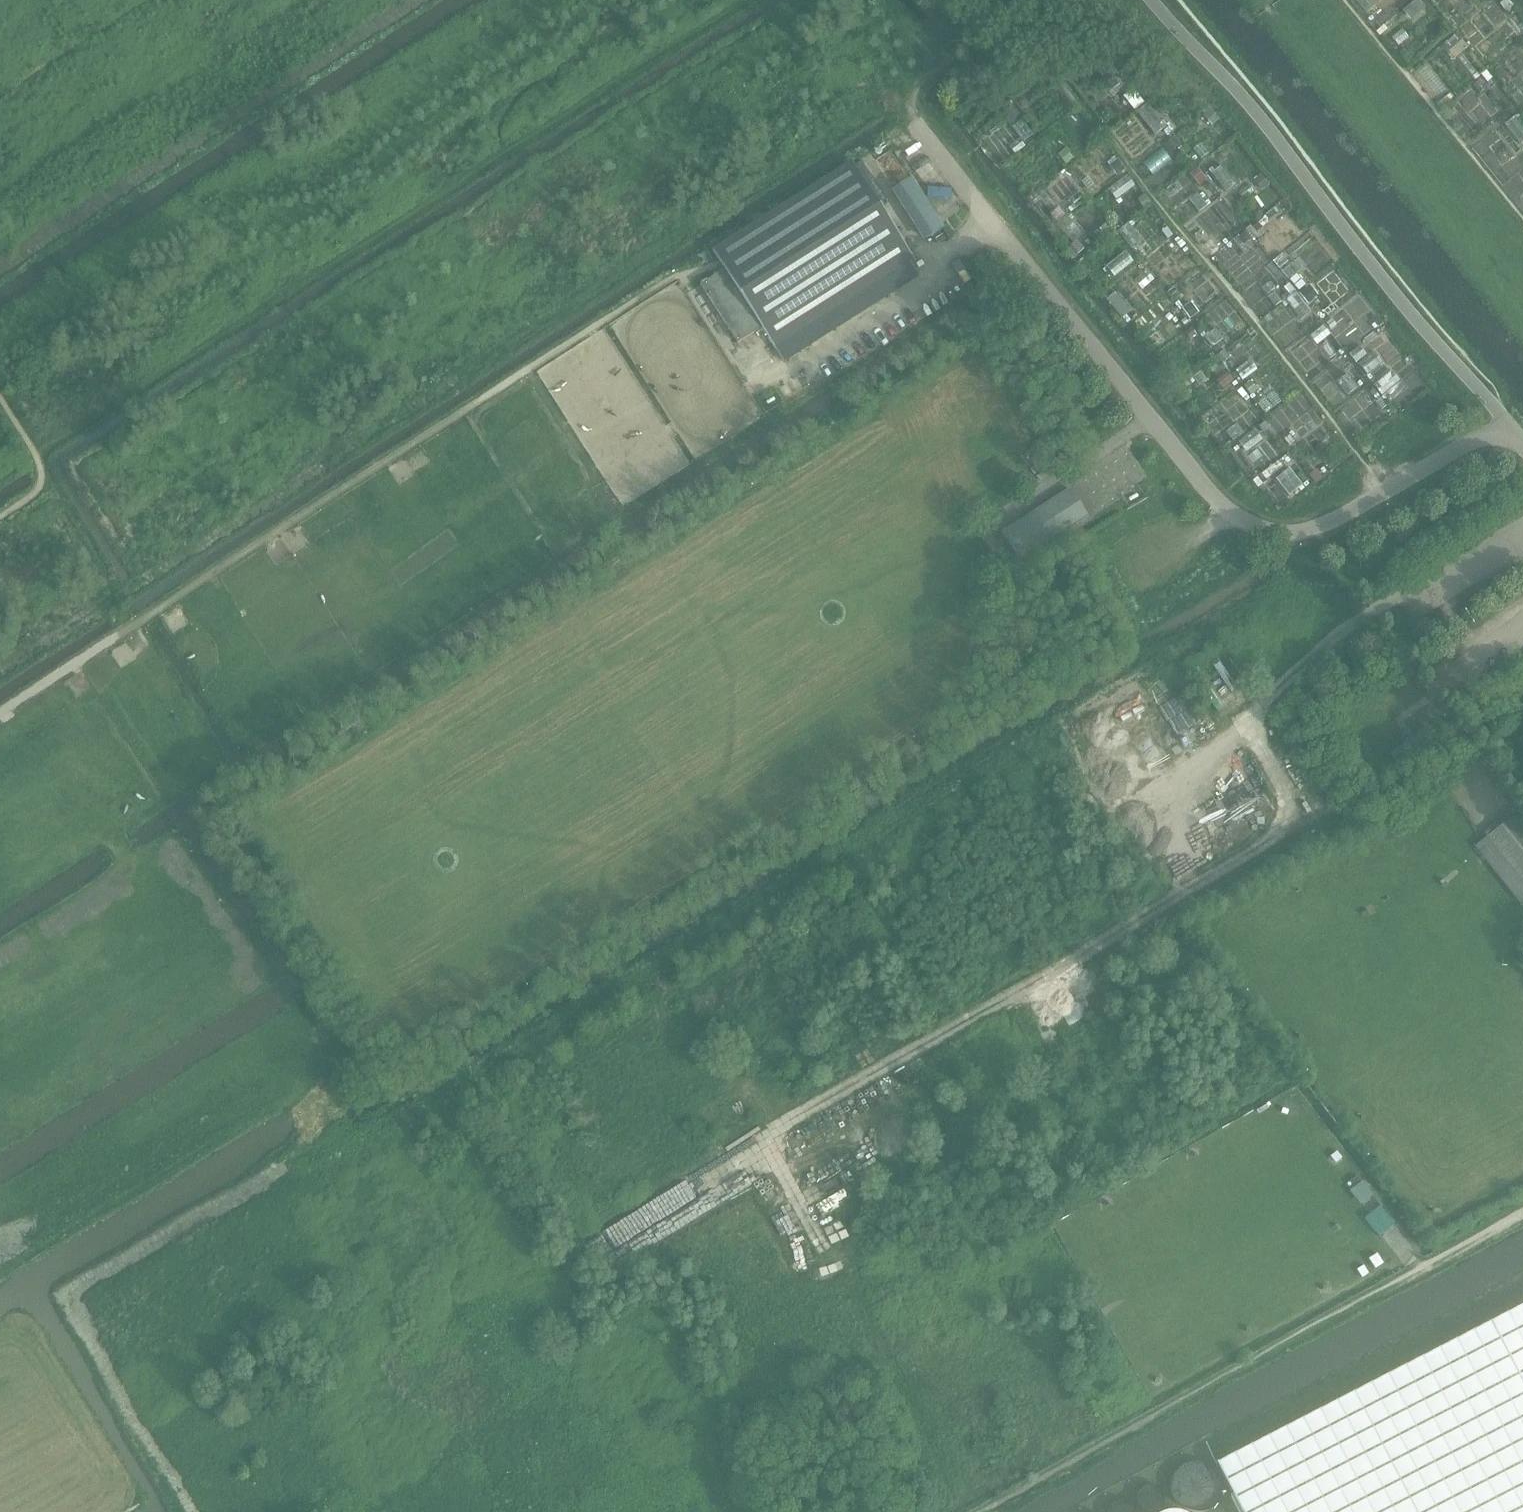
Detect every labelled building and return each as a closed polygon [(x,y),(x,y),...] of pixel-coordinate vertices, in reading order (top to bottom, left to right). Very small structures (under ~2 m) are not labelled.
[(725,270),(701,285),(738,343),(762,328),(783,361),(919,275),(912,264),(915,263),(851,162),(729,239),(732,243),(714,254),(725,270)] [(911,178),(892,190),(924,240),(943,228),(911,178)] [(1034,513),(1003,534),(1020,560),(1087,517),(1070,490),(1034,513)] [(1517,813),(1475,847),(1520,903),(1522,901),(1522,821),(1517,813)] [(1338,1151),(1326,1136),(1318,1142),(1330,1157),(1338,1151)] [(1380,1206),(1371,1214),(1385,1232),(1395,1225),(1380,1206)] [(1491,1322),(1522,1383),(1522,1305),(1491,1322)] [(1239,1511),(1522,1511),(1522,1383),(1491,1322),(1217,1463),(1239,1511)]
